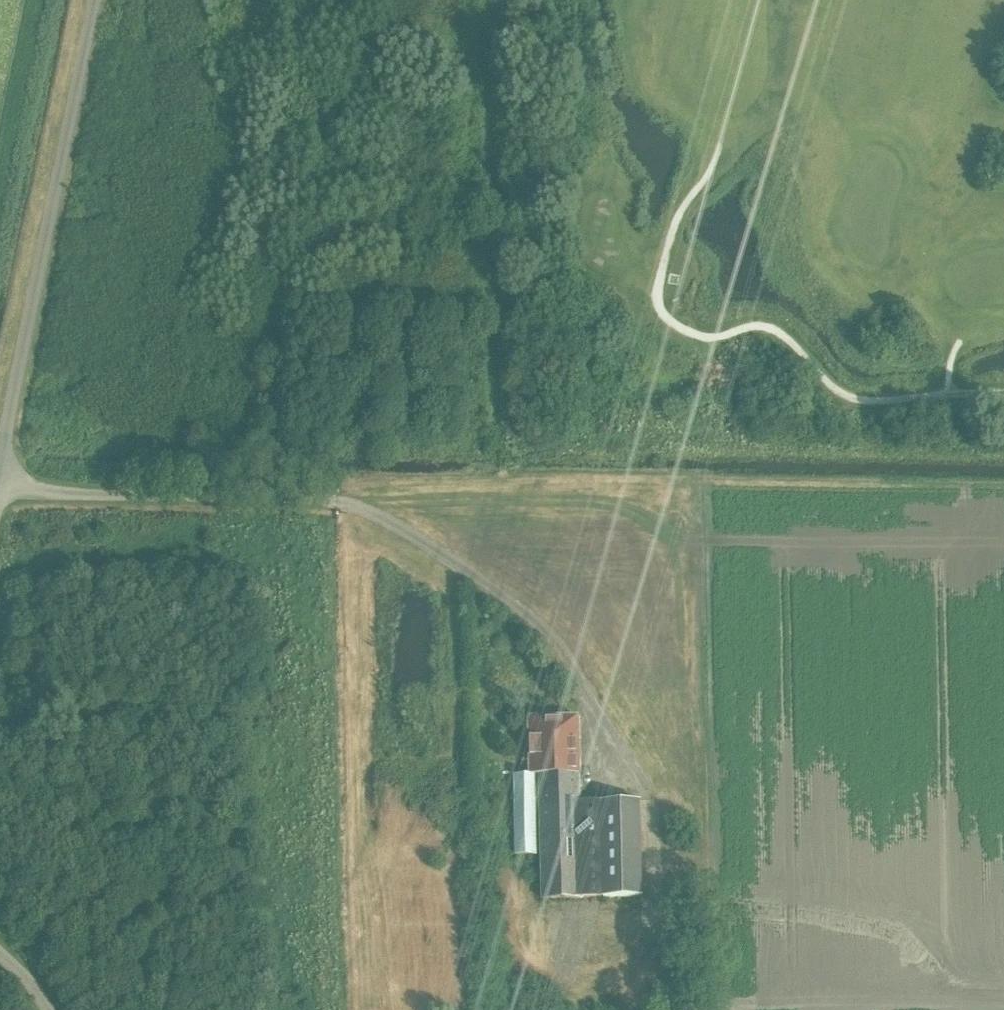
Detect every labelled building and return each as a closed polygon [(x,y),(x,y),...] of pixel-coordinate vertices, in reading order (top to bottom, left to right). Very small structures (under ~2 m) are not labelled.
[(531,775),(514,775),(516,855),(535,855),(534,775),(539,775),(541,900),(583,899),(583,898),(640,897),(638,800),(579,801),(577,718),(530,719),(531,775)]
